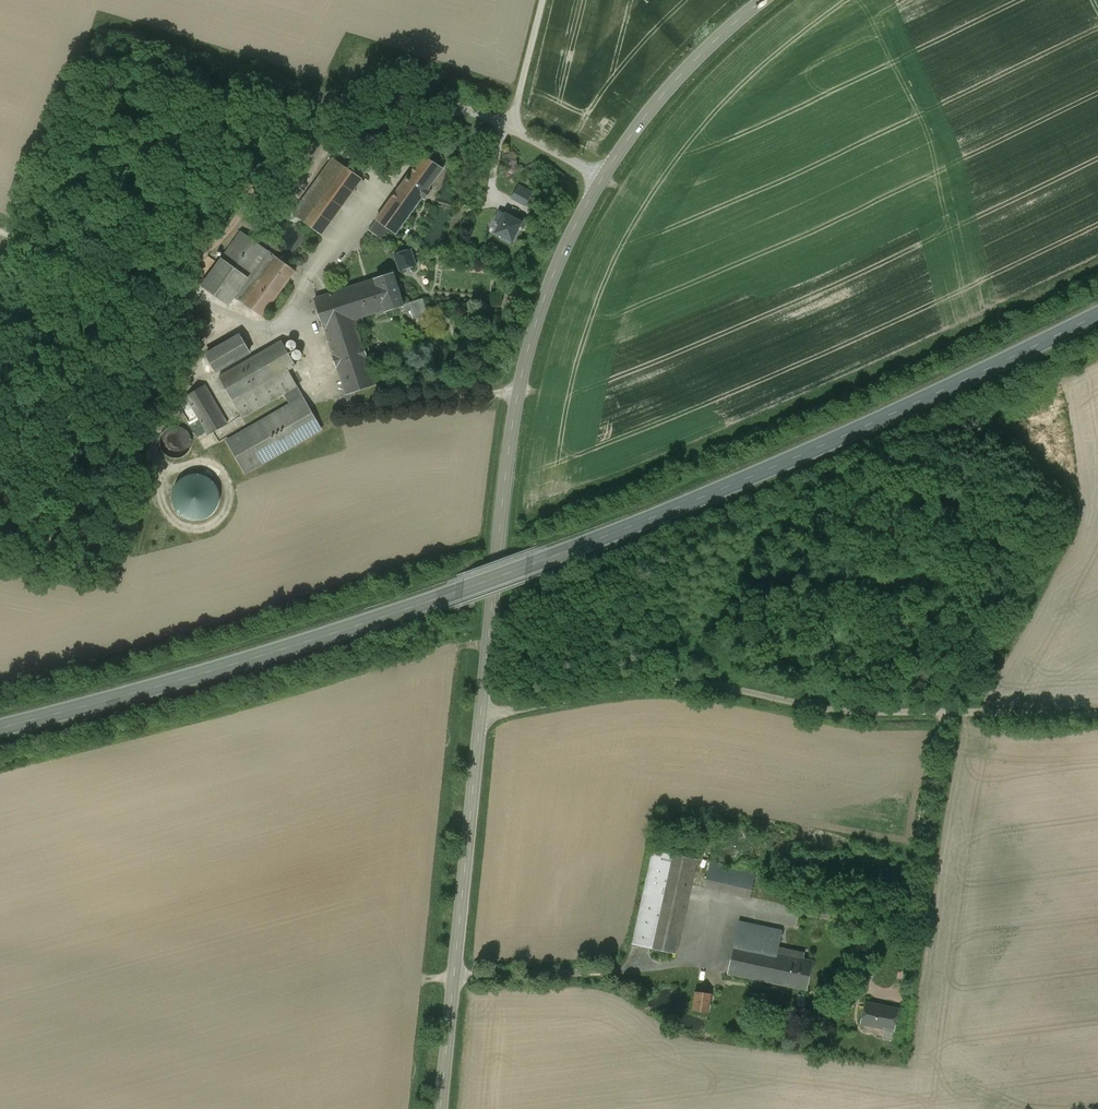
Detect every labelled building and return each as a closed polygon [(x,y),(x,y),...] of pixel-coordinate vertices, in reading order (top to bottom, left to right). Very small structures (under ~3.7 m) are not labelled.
[(424,155),(376,220),(396,234),(422,197),(425,200),(431,192),(428,189),(443,169),(424,155)] [(313,204),(301,220),(321,235),(362,179),(342,164),(313,204)] [(532,193),(518,186),(512,198),(526,205),(532,193)] [(304,198),(293,214),(301,220),(313,204),(304,198)] [(500,223),(505,214),(500,211),(496,221),(500,223)] [(513,217),(505,214),(500,223),(495,233),(513,242),(520,227),(522,222),(518,220),(513,217)] [(521,216),(518,220),(522,222),(520,227),(524,229),(529,220),(521,216)] [(271,253),(242,232),(222,259),(247,278),(234,297),(237,299),(271,253)] [(411,249),(394,254),(400,271),(417,265),(411,249)] [(271,253),(237,299),(243,303),(277,257),(271,253)] [(277,257),(243,303),(262,317),(295,271),(277,257)] [(247,278),(222,259),(203,286),(228,305),(234,297),(247,278)] [(393,273),(315,299),(324,329),(325,329),(354,319),(376,312),(377,315),(386,312),(386,311),(398,307),(403,305),(393,273)] [(505,304),(506,292),(497,291),(496,303),(505,304)] [(423,298),(403,305),(398,307),(400,313),(410,310),(417,330),(431,326),(423,298)] [(354,319),(325,329),(333,355),(332,355),(336,367),(337,367),(346,394),(375,385),(366,358),(367,357),(363,345),(362,345),(354,319)] [(240,336),(207,356),(216,371),(249,352),(240,336)] [(294,341),(292,340),(290,341),(289,341),(288,342),(287,343),(287,344),(286,346),(287,348),(288,349),(290,350),(291,350),(293,350),(294,350),(295,349),(296,348),(296,347),(296,345),(296,344),(296,343),(295,342),(294,341)] [(282,341),(219,377),(233,402),(288,370),(296,366),(282,341)] [(299,351),(298,350),(297,350),(295,350),(294,351),(293,352),(293,353),(292,353),(292,354),(292,355),(292,356),(293,358),(294,359),(295,360),(297,360),(299,359),(300,359),(301,357),(302,356),(302,355),(302,354),(301,352),(300,351),(299,351)] [(288,370),(233,402),(242,418),(284,393),(297,386),(288,370)] [(227,424),(205,385),(185,396),(208,435),(227,424)] [(303,397),(297,386),(284,393),(291,405),(303,397)] [(291,405),(227,442),(245,473),(321,429),(303,397),(291,405)] [(180,427),(178,426),(175,426),(173,426),(171,427),(169,428),(167,429),(164,431),(163,433),(162,434),(161,437),(160,438),(160,440),(160,441),(160,442),(160,444),(160,446),(161,448),(162,450),(164,453),(165,454),(167,455),(169,457),(171,457),(173,458),(176,458),(180,457),(181,457),(184,456),(185,455),(186,454),(188,452),(189,450),(190,449),(191,447),(191,446),(191,444),(192,442),(191,439),(191,437),(190,435),(189,433),(187,431),(186,430),(185,429),(183,428),(182,427),(180,427)] [(653,849),(632,943),(649,947),(670,853),(653,849)] [(697,859),(670,853),(649,947),(676,953),(697,859)] [(756,872),(710,862),(704,887),(750,897),(752,886),(756,872)] [(777,930),(739,921),(728,973),(765,981),(777,930)] [(786,954),(777,952),(782,931),(777,930),(765,981),(806,990),(813,960),(802,958),(803,953),(787,950),(786,954)] [(872,977),(853,967),(848,976),(867,986),(872,977)] [(701,970),(701,979),(711,979),(711,970),(701,970)] [(709,994),(696,992),(694,1008),(707,1010),(709,994)] [(897,1009),(866,1002),(861,1024),(893,1030),(897,1009)]
